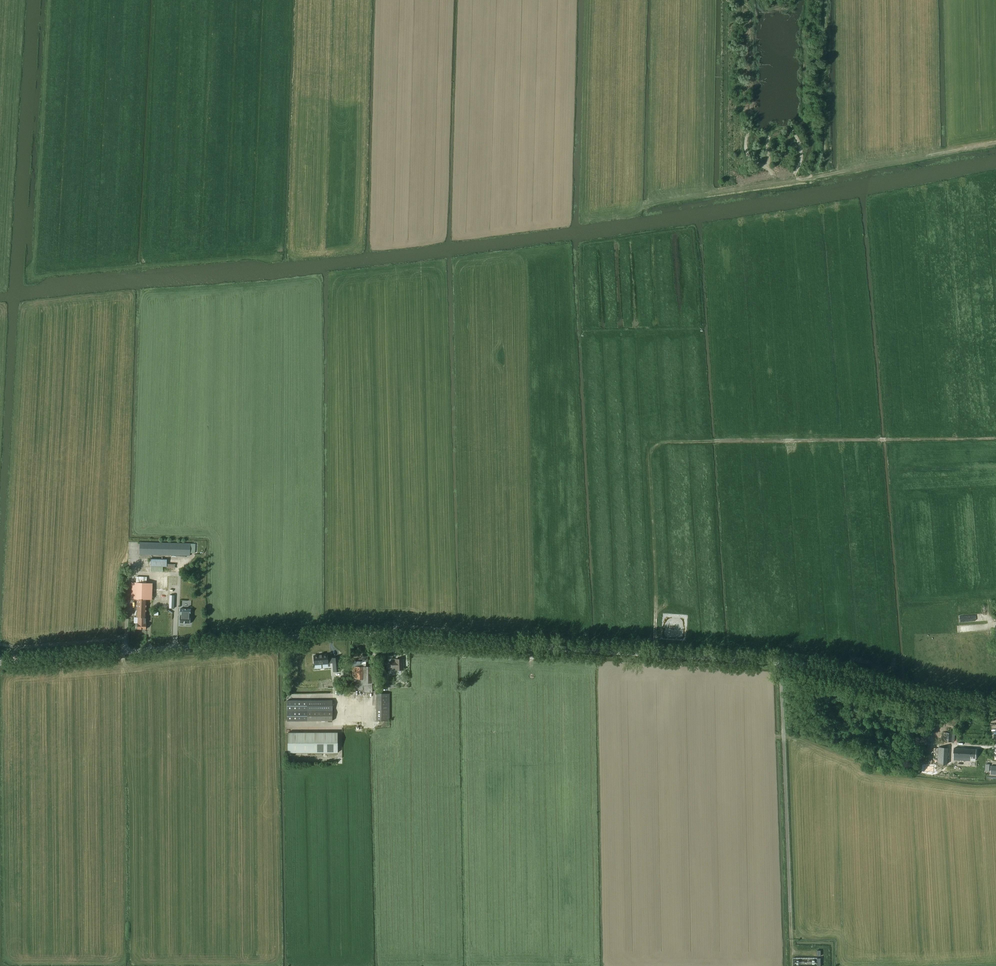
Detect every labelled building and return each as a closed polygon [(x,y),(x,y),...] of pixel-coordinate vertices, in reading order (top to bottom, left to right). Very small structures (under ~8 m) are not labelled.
[(140,542),(139,555),(190,556),(191,543),(140,542)] [(167,566),(167,559),(151,559),(151,571),(163,571),(163,566),(167,566)] [(136,617),(138,617),(138,623),(137,623),(137,629),(146,629),(146,624),(146,617),(147,617),(147,599),(152,599),(153,583),(147,583),(147,577),(137,576),(136,583),(131,582),(131,599),(137,599),(136,617)] [(181,608),(180,608),(180,614),(181,614),(182,614),(182,616),(180,616),(180,623),(184,623),(185,623),(186,623),(190,623),(191,616),(190,616),(189,616),(189,614),(190,614),(190,615),(191,615),(191,609),(186,609),(186,608),(185,608),(185,609),(181,609),(181,608)] [(314,665),(328,663),(333,663),(334,671),(340,671),(339,657),(332,658),(333,659),(328,659),(328,654),(322,655),(322,654),(319,654),(319,655),(314,656),(314,665)] [(389,662),(389,668),(396,668),(396,670),(398,670),(398,671),(401,671),(402,670),(403,669),(403,659),(396,659),(396,662),(389,662)] [(362,690),(363,690),(363,692),(372,692),(372,687),(371,683),(372,683),(372,666),(366,666),(366,661),(363,661),(352,661),(352,690),(359,690),(362,690)] [(333,721),(332,711),(332,700),(307,701),(287,700),(287,721),(307,721),(333,721)] [(376,709),(376,720),(390,720),(390,710),(390,709),(376,709)] [(288,753),(338,752),(338,732),(288,732),(288,753)] [(951,742),(952,733),(943,732),(943,741),(951,742)] [(938,766),(944,767),(944,764),(948,764),(948,758),(948,748),(938,747),(938,755),(938,763),(938,766)] [(954,748),(954,760),(970,761),(970,758),(976,758),(976,749),(954,748)]
